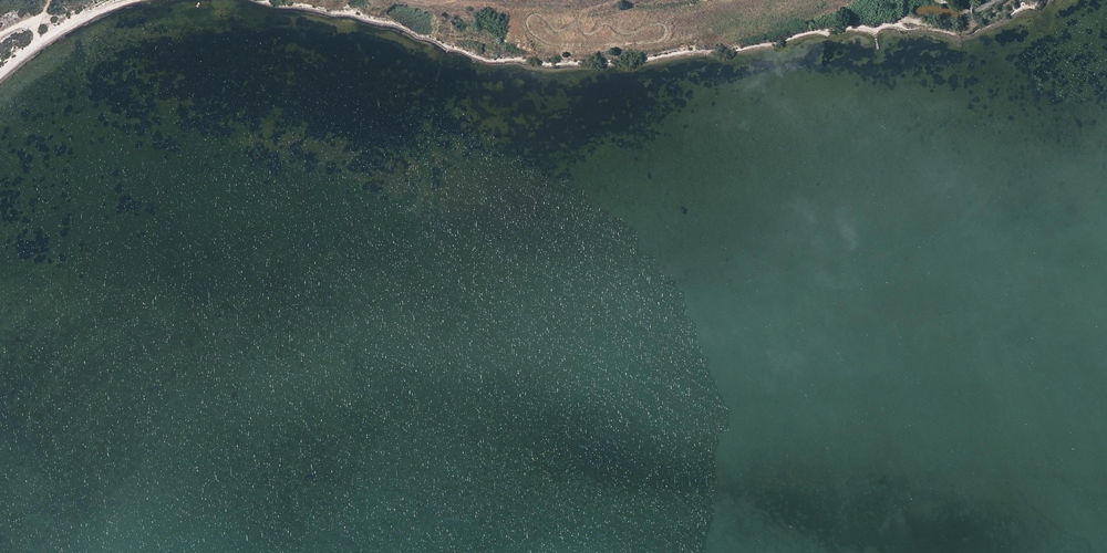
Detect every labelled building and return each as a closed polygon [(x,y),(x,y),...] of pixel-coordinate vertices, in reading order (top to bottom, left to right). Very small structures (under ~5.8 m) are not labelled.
[(486,40),(486,39),(488,30),(488,29),(470,26),(468,36),(468,37),(486,40)]
